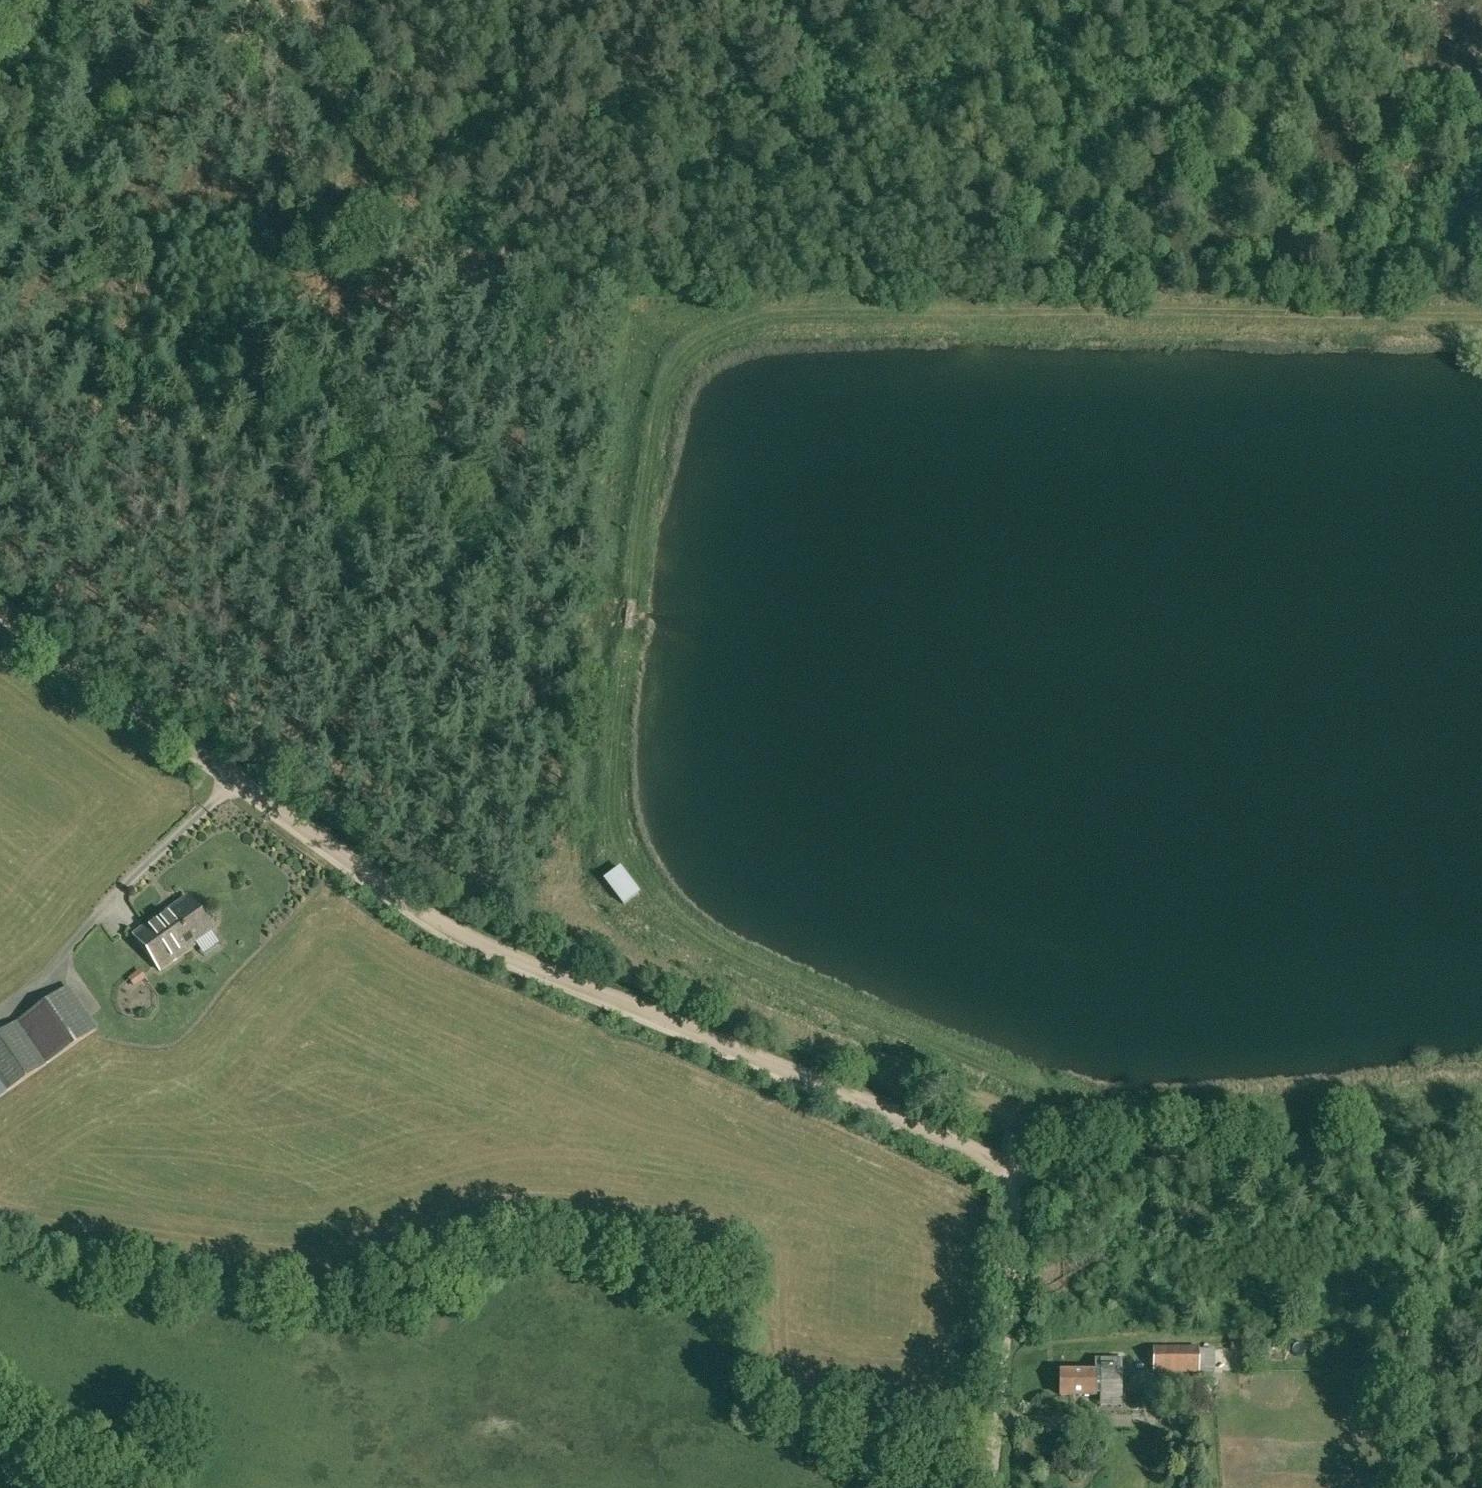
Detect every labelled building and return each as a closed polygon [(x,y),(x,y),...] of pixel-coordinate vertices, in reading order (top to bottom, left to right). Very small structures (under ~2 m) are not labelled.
[(603,880),(623,906),(640,894),(620,867),(603,880)] [(160,972),(214,934),(189,898),(135,937),(160,972)] [(135,988),(148,979),(141,970),(128,979),(135,988)] [(99,1030),(69,987),(0,1034),(0,1098),(99,1030)] [(1199,1374),(1199,1371),(1199,1349),(1199,1347),(1153,1347),(1153,1374),(1199,1374)] [(1120,1375),(1098,1375),(1098,1374),(1060,1374),(1060,1397),(1098,1397),(1098,1391),(1102,1391),(1120,1390),(1120,1375)]
